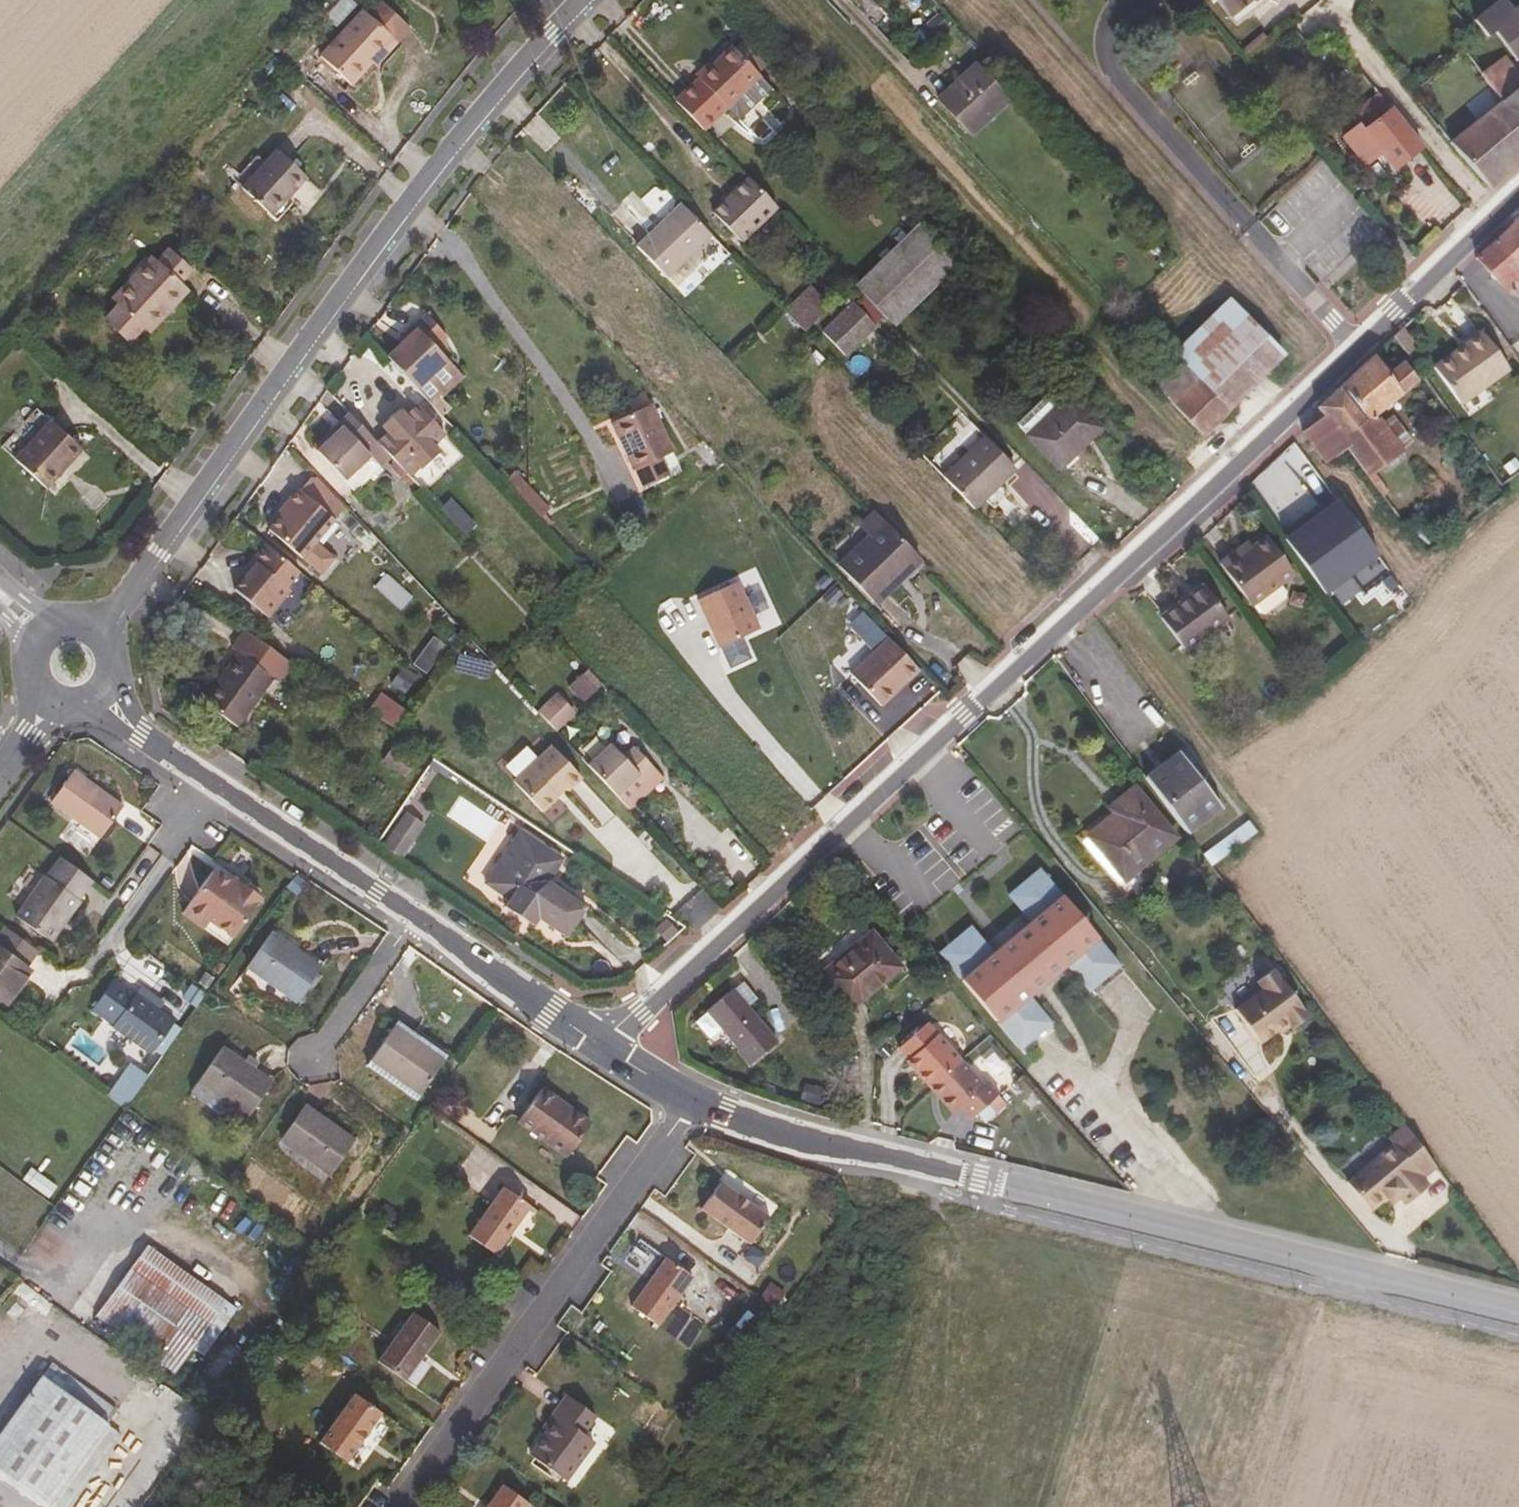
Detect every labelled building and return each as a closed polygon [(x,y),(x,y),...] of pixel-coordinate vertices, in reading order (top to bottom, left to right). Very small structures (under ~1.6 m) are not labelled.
[(356,2),(353,0),(339,0),(328,18),(342,26),(356,2)] [(1238,26),(1270,1),(1270,0),(1217,0),(1238,26)] [(1518,59),(1518,9),(1515,12),(1505,0),(1501,0),(1475,22),(1485,33),(1488,37),(1494,32),(1517,61),(1518,59)] [(371,63),(393,38),(362,10),(320,56),(350,86),(371,63)] [(398,42),(393,38),(371,63),(376,66),(398,42)] [(777,75),(749,46),(744,50),(772,79),(777,75)] [(731,47),(699,78),(726,107),(738,119),(770,88),(731,47)] [(1518,89),(1518,74),(1503,55),(1480,72),(1503,103),(1518,89)] [(938,99),(969,134),(1008,98),(975,64),(938,99)] [(699,78),(675,102),(702,129),(726,107),(699,78)] [(1503,103),(1451,142),(1488,189),(1518,159),(1518,89),(1503,103)] [(1394,170),(1422,147),(1391,109),(1364,131),(1358,126),(1342,138),(1365,166),(1381,154),(1394,170)] [(307,177),(277,150),(242,187),(266,212),(280,198),(285,202),(307,177)] [(741,242),(778,207),(748,177),(713,212),(741,242)] [(710,234),(681,203),(636,247),(665,278),(710,234)] [(1478,258),(1507,293),(1517,294),(1518,293),(1518,219),(1485,251),(1478,258)] [(853,285),(893,326),(956,262),(919,223),(853,285)] [(161,307),(168,312),(186,291),(178,284),(190,270),(168,250),(157,262),(137,284),(131,278),(112,299),(119,305),(104,320),(128,344),(144,326),(161,307)] [(137,284),(157,262),(151,257),(131,278),(137,284)] [(787,310),(807,328),(826,307),(806,289),(787,310)] [(1201,435),(1283,355),(1229,301),(1174,353),(1182,361),(1174,369),(1156,387),(1201,435)] [(876,326),(853,303),(823,333),(846,356),(876,326)] [(150,331),(168,312),(161,307),(144,326),(150,331)] [(406,339),(388,357),(431,403),(462,375),(439,351),(451,339),(427,313),(403,336),(406,339)] [(1394,336),(1408,355),(1416,347),(1402,328),(1394,336)] [(1509,369),(1482,332),(1435,367),(1460,404),(1509,369)] [(1311,425),(1302,431),(1325,461),(1346,447),(1383,496),(1388,491),(1373,470),(1381,463),(1385,469),(1415,448),(1391,414),(1381,421),(1374,412),(1417,381),(1403,362),(1388,374),(1374,355),(1329,397),(1318,408),(1323,416),(1319,419),(1311,425)] [(1056,407),(1044,396),(1016,423),(1061,471),(1084,451),(1081,446),(1100,428),(1069,396),(1056,407)] [(612,423),(622,444),(628,447),(630,453),(627,455),(641,486),(667,474),(659,458),(674,451),(652,404),(612,423)] [(418,405),(412,411),(438,438),(444,432),(418,405)] [(82,449),(38,408),(1,446),(46,488),(82,449)] [(399,408),(387,419),(429,462),(439,451),(432,444),(438,438),(412,411),(407,416),(399,408)] [(379,443),(349,412),(315,444),(345,479),(372,455),(381,465),(391,456),(379,443)] [(389,432),(382,440),(412,471),(419,464),(423,468),(429,462),(387,419),(381,425),(389,432)] [(942,475),(974,508),(1015,470),(983,437),(942,475)] [(379,443),(391,456),(408,475),(412,471),(382,440),(379,443)] [(628,447),(622,444),(627,455),(630,453),(628,447)] [(1298,444),(1247,481),(1281,529),(1332,492),(1298,444)] [(316,540),(335,517),(323,508),(335,494),(316,475),(311,475),(300,488),(298,486),(287,500),(290,502),(284,510),(269,527),(322,572),(336,556),(316,540)] [(1284,539),(1324,594),(1379,554),(1339,499),(1284,539)] [(290,502),(287,500),(281,508),(284,510),(290,502)] [(856,526),(867,537),(884,520),(873,509),(856,526)] [(903,593),(929,567),(884,520),(867,537),(838,565),(874,603),(895,584),(903,593)] [(1241,555),(1237,550),(1220,563),(1250,604),(1292,573),(1266,536),(1251,547),(1241,555)] [(300,570),(266,541),(253,557),(256,561),(247,572),(235,587),(268,615),(291,588),(287,585),(300,570)] [(1248,542),(1237,550),(1241,555),(1251,547),(1248,542)] [(256,561),(253,557),(243,569),(247,572),(256,561)] [(735,577),(695,595),(717,643),(718,642),(728,664),(750,654),(740,632),(757,624),(735,577)] [(1282,584),(1255,604),(1263,614),(1289,594),(1282,584)] [(1204,585),(1160,617),(1184,649),(1227,617),(1204,585)] [(291,662),(242,629),(229,646),(236,652),(202,700),(237,724),(271,676),(278,680),(291,662)] [(917,666),(886,634),(848,670),(878,702),(917,666)] [(421,666),(431,674),(451,645),(441,638),(421,666)] [(388,685),(400,695),(412,678),(400,668),(388,685)] [(394,724),(407,707),(383,690),(370,708),(394,724)] [(547,705),(562,720),(571,711),(557,696),(547,705)] [(540,712),(554,728),(562,720),(547,705),(540,712)] [(551,742),(512,778),(542,809),(554,795),(554,789),(562,782),(567,786),(580,774),(551,742)] [(596,754),(655,812),(666,802),(653,788),(664,778),(634,745),(622,756),(610,742),(596,754)] [(384,757),(407,772),(415,759),(392,744),(384,757)] [(1179,751),(1145,777),(1186,832),(1221,807),(1179,751)] [(587,763),(643,823),(655,812),(596,754),(587,763)] [(99,829),(121,801),(73,764),(51,794),(99,829)] [(653,788),(666,802),(677,792),(664,778),(653,788)] [(1112,812),(1086,834),(1101,853),(1094,860),(1115,885),(1173,837),(1131,787),(1108,806),(1112,812)] [(389,841),(405,851),(423,824),(407,814),(389,841)] [(1248,822),(1203,854),(1211,865),(1256,832),(1248,822)] [(504,906),(523,919),(529,911),(539,918),(566,937),(586,906),(546,879),(559,858),(517,830),(483,882),(508,899),(504,906)] [(44,867),(22,896),(57,921),(93,876),(60,851),(47,870),(44,867)] [(868,875),(857,863),(850,870),(861,882),(868,875)] [(229,932),(260,894),(246,884),(243,887),(213,865),(180,905),(201,921),(206,915),(229,932)] [(1038,867),(1007,894),(1029,921),(991,952),(969,925),(939,951),(1019,1048),(1049,1022),(1027,994),(1066,963),(1087,991),(1118,964),(1038,867)] [(57,921),(22,896),(12,909),(48,933),(57,921)] [(529,911),(523,919),(533,926),(539,918),(529,911)] [(296,984),(320,953),(272,916),(246,950),(296,984)] [(3,921),(0,924),(0,992),(3,994),(27,964),(21,957),(32,943),(3,921)] [(870,930),(819,974),(848,1009),(882,980),(891,989),(908,974),(870,930)] [(1309,1016),(1274,968),(1257,981),(1263,989),(1236,1009),(1261,1043),(1278,1030),(1288,1023),(1290,1025),(1292,1028),(1309,1016)] [(146,1044),(170,1012),(134,986),(133,988),(113,973),(92,1001),(112,1016),(110,1018),(146,1044)] [(741,983),(732,990),(747,1007),(756,999),(741,983)] [(747,1007),(732,990),(708,1011),(741,1047),(753,1060),(776,1040),(747,1007)] [(421,1079),(444,1047),(397,1010),(372,1043),(421,1079)] [(980,1085),(925,1020),(897,1045),(906,1056),(905,1058),(950,1111),(958,1105),(967,1117),(997,1091),(986,1079),(980,1085)] [(1290,1025),(1288,1023),(1278,1030),(1281,1033),(1290,1025)] [(237,1108),(259,1079),(210,1044),(187,1072),(237,1108)] [(753,1060),(741,1047),(738,1049),(749,1063),(753,1060)] [(99,1091),(117,1105),(127,1091),(110,1078),(99,1091)] [(801,1088),(799,1096),(808,1099),(811,1091),(801,1088)] [(552,1158),(572,1133),(521,1096),(501,1122),(552,1158)] [(322,1171),(345,1142),(295,1104),(270,1135),(322,1171)] [(1346,1181),(1370,1210),(1386,1196),(1394,1190),(1399,1196),(1406,1203),(1429,1184),(1423,1176),(1436,1164),(1405,1123),(1388,1137),(1392,1143),(1346,1181)] [(1120,1183),(1129,1192),(1134,1187),(1126,1178),(1120,1183)] [(744,1241),(763,1214),(717,1180),(697,1206),(744,1241)] [(474,1255),(508,1210),(482,1188),(446,1234),(474,1255)] [(1394,1190),(1386,1196),(1391,1202),(1399,1196),(1394,1190)] [(168,1364),(215,1302),(134,1242),(85,1302),(126,1333),(121,1338),(142,1353),(146,1349),(168,1364)] [(651,1322),(687,1273),(662,1254),(624,1301),(651,1322)] [(395,1363),(428,1318),(404,1298),(369,1344),(395,1363)] [(35,1372),(0,1419),(0,1475),(44,1506),(55,1506),(101,1442),(90,1431),(98,1418),(35,1372)] [(333,1447),(367,1402),(342,1382),(306,1428),(333,1447)] [(543,1464),(585,1408),(554,1386),(540,1406),(544,1409),(517,1445),(543,1464)] [(601,1417),(588,1429),(600,1441),(612,1429),(601,1417)] [(494,1477),(472,1506),(534,1506),(494,1477)]
